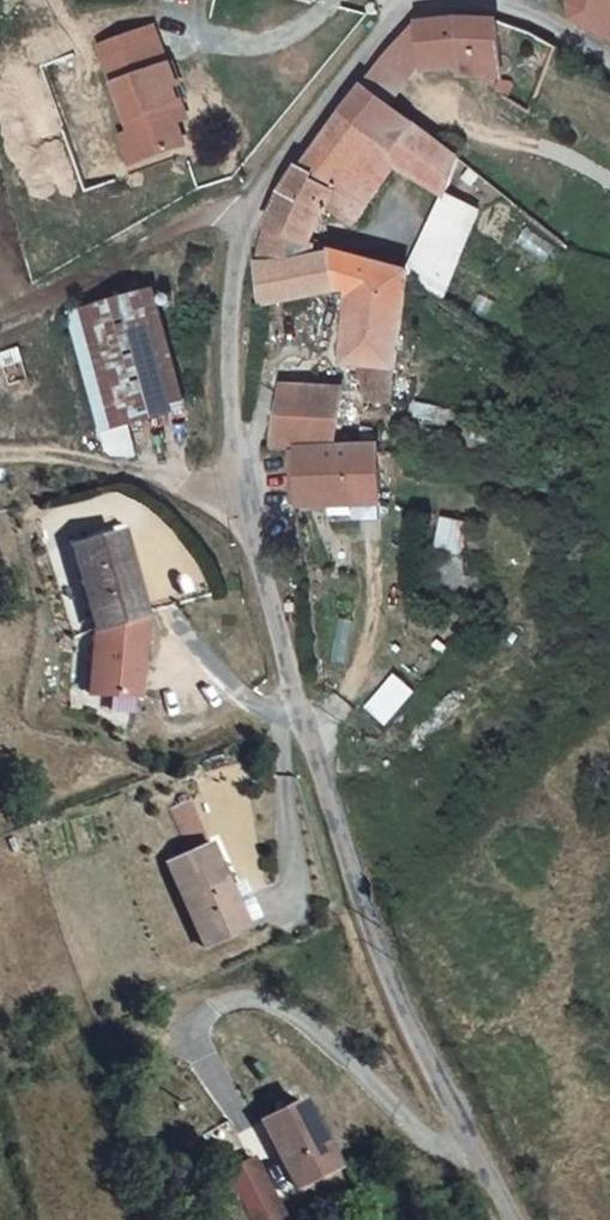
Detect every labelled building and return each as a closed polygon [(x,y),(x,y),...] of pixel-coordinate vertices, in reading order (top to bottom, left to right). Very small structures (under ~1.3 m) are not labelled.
[(609,16),(609,0),(569,0),(568,5),(569,16),(600,33),(609,16)] [(366,6),(363,4),(358,4),(358,17),(368,16),(369,12),(366,6)] [(609,40),(609,16),(600,33),(609,40)] [(469,21),(415,26),(424,60),(427,60),(461,64),(465,82),(504,75),(492,21),(469,21)] [(429,71),(427,60),(424,60),(415,26),(414,26),(409,27),(404,30),(396,40),(361,84),(396,110),(429,71)] [(155,69),(143,35),(96,52),(124,135),(136,162),(179,146),(171,128),(164,111),(176,106),(169,86),(173,85),(164,66),(155,69)] [(409,121),(396,110),(361,84),(339,114),(389,152),(409,121)] [(183,123),(176,106),(164,111),(171,128),(183,123)] [(339,114),(275,198),(265,233),(303,245),(318,207),(342,223),(389,152),(339,114)] [(454,157),(409,121),(389,152),(443,194),(445,195),(454,157)] [(126,167),(136,162),(124,135),(116,138),(126,167)] [(446,196),(409,277),(440,302),(474,217),(446,196)] [(309,247),(303,245),(265,233),(257,259),(256,267),(258,279),(264,304),(337,293),(341,293),(335,254),(310,255),(309,247)] [(310,255),(335,254),(334,249),(310,243),(309,247),(310,255)] [(335,254),(341,293),(361,290),(373,281),(371,265),(335,254)] [(406,273),(371,265),(373,281),(361,290),(354,364),(364,365),(398,367),(406,273)] [(188,406),(158,289),(72,312),(104,444),(136,444),(132,420),(188,406)] [(333,451),(342,388),(284,385),(271,451),(297,452),(333,451)] [(353,452),(333,451),(297,452),(295,511),(354,511),(353,452)] [(478,576),(459,573),(468,522),(443,517),(431,586),(475,594),(478,576)] [(116,558),(109,536),(66,546),(88,629),(139,615),(122,557),(116,558)] [(364,707),(385,725),(414,691),(393,673),(364,707)] [(221,873),(201,834),(158,855),(202,941),(245,920),(240,908),(221,873)] [(221,873),(240,908),(251,902),(234,867),(221,873)] [(332,1170),(299,1105),(261,1122),(293,1190),(332,1170)]
